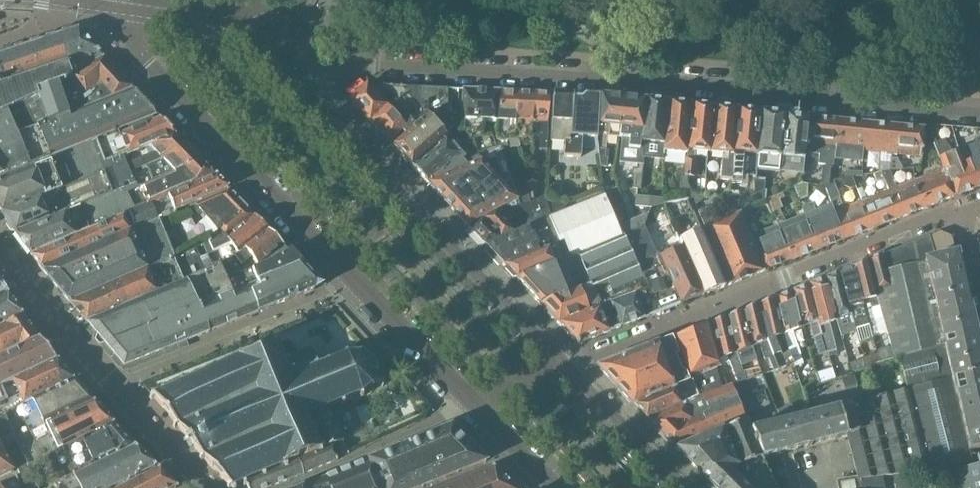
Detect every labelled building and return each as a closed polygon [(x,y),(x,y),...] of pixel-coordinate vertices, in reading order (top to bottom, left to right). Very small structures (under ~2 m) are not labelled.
[(66,64),(98,53),(99,52),(78,29),(0,55),(0,86),(66,64)] [(12,108),(38,97),(35,91),(58,82),(73,77),(85,65),(101,58),(98,53),(66,64),(0,86),(0,112),(4,110),(5,111),(9,109),(12,108)] [(79,84),(67,92),(75,112),(132,89),(131,86),(104,57),(101,58),(85,65),(73,77),(79,84)] [(30,164),(91,139),(157,114),(132,89),(75,112),(69,115),(58,82),(35,91),(38,97),(12,108),(9,109),(5,111),(4,110),(0,112),(0,175),(30,164)] [(367,85),(351,100),(393,146),(429,115),(441,111),(442,112),(448,108),(448,89),(387,85),(367,85)] [(463,89),(461,119),(462,119),(482,120),(497,120),(500,91),(463,89)] [(500,91),(497,133),(499,138),(509,138),(510,146),(519,145),(519,140),(518,131),(516,131),(518,92),(500,91)] [(518,92),(516,131),(518,131),(519,140),(533,135),(532,126),(532,122),(534,93),(518,92)] [(534,93),(532,122),(541,122),(540,149),(542,149),(548,150),(550,93),(534,93)] [(554,94),(551,141),(564,142),(564,156),(575,157),(581,157),(581,149),(581,138),(598,139),(600,96),(599,96),(586,95),(581,99),(581,102),(574,102),(574,95),(574,94),(573,94),(573,95),(554,94)] [(600,96),(598,139),(599,150),(601,167),(607,167),(607,159),(608,159),(609,150),(606,150),(607,136),(617,137),(619,137),(623,98),(600,96)] [(623,98),(619,137),(622,138),(620,162),(637,164),(637,168),(633,168),(632,188),(637,188),(641,189),(644,157),(644,156),(645,148),(642,147),(642,142),(645,142),(646,135),(643,135),(646,101),(623,98)] [(642,142),(642,147),(645,148),(644,156),(644,157),(651,158),(663,159),(664,151),(664,145),(668,103),(646,101),(643,135),(646,135),(645,142),(642,142)] [(664,145),(664,151),(668,152),(687,153),(692,105),(669,103),(668,103),(664,145)] [(687,153),(685,177),(687,177),(694,177),(696,177),(697,159),(695,159),(696,151),(709,152),(711,152),(715,107),(692,105),(687,153)] [(715,107),(711,152),(728,154),(727,162),(722,161),(721,179),(732,180),(732,178),(738,110),(715,107)] [(448,108),(442,112),(446,116),(451,112),(448,108)] [(738,110),(732,178),(734,178),(742,179),(742,175),(755,176),(756,170),(757,156),(757,154),(761,112),(738,110)] [(429,115),(393,146),(412,166),(446,136),(455,126),(446,116),(442,112),(441,111),(429,115)] [(757,156),(756,170),(766,171),(780,172),(780,171),(782,157),(786,114),(761,112),(757,154),(757,156)] [(157,114),(91,139),(104,172),(113,193),(136,183),(131,172),(129,168),(127,163),(124,158),(129,155),(128,154),(150,145),(176,134),(160,118),(157,114)] [(782,157),(780,171),(803,173),(804,158),(805,153),(805,146),(809,117),(786,114),(782,157)] [(805,146),(805,153),(820,154),(819,164),(834,165),(835,159),(835,157),(835,149),(838,119),(809,117),(805,146)] [(835,157),(835,159),(851,160),(852,156),(864,157),(864,151),(867,122),(839,119),(838,119),(835,149),(835,157)] [(867,122),(864,151),(865,151),(880,152),(881,152),(887,153),(887,154),(892,155),(896,125),(867,122)] [(896,125),(892,155),(897,156),(897,154),(922,156),(925,128),(896,125)] [(480,130),(464,130),(470,139),(481,137),(480,130)] [(143,157),(127,163),(129,168),(131,172),(146,165),(189,148),(176,134),(150,145),(157,152),(143,157)] [(471,166),(429,184),(431,187),(466,224),(469,227),(507,206),(509,211),(520,205),(512,182),(500,147),(498,148),(497,144),(496,139),(494,134),(481,137),(470,139),(463,141),(465,146),(472,145),(478,157),(469,162),(471,166)] [(446,136),(412,166),(429,184),(471,166),(469,162),(478,157),(472,145),(465,146),(463,141),(452,144),(446,136)] [(104,172),(91,139),(30,164),(0,175),(0,212),(2,215),(104,172)] [(944,140),(935,144),(955,196),(974,189),(959,150),(958,150),(958,151),(953,152),(944,140)] [(959,150),(974,189),(979,186),(979,141),(962,148),(959,150)] [(189,148),(146,165),(153,181),(176,171),(202,161),(189,148)] [(891,163),(891,170),(902,169),(897,159),(892,158),(891,161),(891,163)] [(141,187),(149,205),(152,204),(153,204),(153,202),(169,196),(169,197),(217,177),(202,161),(176,171),(153,181),(141,187)] [(879,162),(879,172),(881,172),(890,171),(891,170),(891,163),(879,162)] [(919,178),(915,179),(926,208),(954,197),(944,169),(920,178),(919,178)] [(890,171),(881,172),(884,180),(889,191),(900,219),(926,208),(915,179),(911,181),(911,182),(897,188),(890,171)] [(113,193),(104,172),(2,215),(16,234),(113,193)] [(879,172),(874,174),(877,183),(884,180),(881,172),(879,172)] [(681,176),(680,192),(686,192),(688,198),(689,200),(694,198),(691,193),(687,182),(687,177),(685,177),(681,176)] [(822,176),(821,185),(826,186),(830,184),(830,177),(822,176)] [(226,189),(227,187),(217,177),(169,197),(153,204),(152,204),(158,218),(226,189)] [(845,177),(842,178),(844,185),(851,188),(856,186),(852,177),(845,177)] [(526,180),(512,182),(520,205),(527,202),(527,203),(530,202),(529,199),(527,184),(526,180)] [(755,180),(755,193),(755,194),(764,190),(765,180),(758,180),(755,180)] [(129,214),(149,205),(141,187),(139,188),(136,183),(113,193),(16,234),(31,254),(129,214)] [(536,183),(527,184),(529,199),(538,198),(536,183)] [(834,184),(826,187),(832,204),(835,212),(846,240),(873,229),(862,201),(858,203),(844,209),(834,184)] [(863,188),(858,190),(862,201),(865,200),(867,199),(863,188)] [(222,227),(226,234),(236,228),(254,214),(253,214),(239,199),(238,197),(237,198),(230,190),(203,202),(193,206),(200,214),(204,212),(218,230),(222,227)] [(764,201),(764,190),(755,194),(755,193),(752,194),(753,206),(764,201)] [(865,200),(862,201),(873,229),(900,219),(889,191),(867,199),(865,200)] [(704,194),(691,193),(694,198),(696,204),(704,198),(704,194)] [(637,195),(636,206),(642,206),(651,207),(664,205),(664,197),(641,195),(637,195)] [(507,206),(469,227),(486,245),(549,218),(552,217),(551,215),(543,196),(530,202),(527,203),(527,202),(520,205),(509,211),(507,206)] [(554,265),(518,280),(539,303),(559,324),(559,325),(589,313),(612,304),(634,295),(643,319),(650,316),(682,304),(667,272),(664,266),(642,275),(625,235),(622,236),(617,225),(605,196),(575,207),(552,217),(549,218),(559,241),(563,239),(571,258),(554,265)] [(152,204),(149,205),(129,214),(137,231),(160,222),(158,218),(152,204)] [(812,204),(802,208),(805,215),(808,222),(819,250),(846,240),(835,212),(832,204),(815,211),(812,204)] [(711,206),(698,211),(703,223),(716,218),(711,206)] [(750,209),(741,212),(753,244),(763,272),(792,261),(781,233),(778,225),(760,232),(750,209)] [(775,219),(782,216),(779,209),(772,211),(775,219)] [(644,214),(630,220),(634,231),(645,226),(649,212),(644,214)] [(717,221),(705,226),(729,285),(763,272),(753,244),(741,212),(717,221)] [(42,269),(137,231),(129,214),(31,254),(42,269)] [(238,254),(269,229),(254,214),(236,228),(226,234),(209,242),(204,244),(208,255),(231,244),(238,254)] [(783,215),(775,218),(778,225),(781,233),(792,261),(795,260),(819,250),(808,222),(805,215),(786,222),(783,215)] [(549,218),(486,245),(505,266),(538,251),(559,243),(559,241),(549,218)] [(716,218),(703,223),(705,226),(717,221),(716,218)] [(630,220),(617,225),(622,236),(625,235),(634,231),(630,220)] [(42,269),(71,303),(82,298),(175,258),(160,222),(137,231),(42,269)] [(634,231),(625,235),(642,275),(664,266),(667,272),(682,304),(704,296),(683,247),(660,257),(645,226),(634,231)] [(282,245),(284,244),(269,229),(238,254),(235,256),(242,264),(252,256),(258,263),(282,245)] [(702,230),(679,240),(682,245),(683,247),(704,296),(726,287),(702,230)] [(940,232),(929,236),(929,237),(935,258),(956,253),(952,237),(940,232)] [(929,237),(867,261),(887,333),(895,359),(945,347),(924,261),(935,258),(929,237)] [(538,251),(505,266),(517,280),(518,280),(554,265),(571,258),(563,239),(559,241),(559,243),(538,251)] [(290,251),(279,260),(227,280),(221,265),(187,279),(187,280),(185,280),(198,309),(238,294),(250,289),(305,267),(290,251)] [(793,418),(800,447),(809,445),(812,445),(812,444),(831,439),(831,440),(834,439),(834,438),(846,435),(846,436),(847,436),(858,477),(837,481),(838,482),(839,487),(884,487),(882,477),(893,476),(908,474),(929,472),(929,468),(972,460),(970,451),(979,448),(979,350),(970,309),(969,309),(958,260),(957,253),(956,254),(956,253),(935,258),(924,261),(945,347),(895,359),(880,363),(870,365),(880,397),(797,418),(793,418)] [(89,324),(185,280),(175,258),(82,298),(71,303),(89,324)] [(867,261),(853,267),(869,326),(872,337),(887,333),(867,261)] [(238,294),(247,318),(317,290),(319,281),(305,267),(250,289),(238,294)] [(853,267),(840,272),(856,330),(869,326),(853,267)] [(839,272),(826,277),(826,278),(837,320),(841,336),(856,331),(856,330),(840,272),(839,272)] [(826,278),(809,285),(827,352),(836,350),(829,322),(837,320),(826,278)] [(89,324),(125,366),(247,318),(238,294),(198,309),(185,280),(89,324)] [(809,285),(792,291),(802,327),(810,324),(819,355),(827,352),(809,285)] [(792,291),(775,298),(783,334),(789,352),(793,363),(795,367),(803,365),(792,331),(802,327),(792,291)] [(22,316),(6,293),(0,296),(0,326),(22,316)] [(589,313),(559,325),(575,342),(577,343),(577,344),(579,344),(620,328),(643,319),(634,295),(612,304),(589,313)] [(775,298),(758,305),(778,369),(793,363),(789,352),(782,355),(780,349),(779,348),(774,338),(783,334),(775,298)] [(758,305),(743,311),(752,346),(760,344),(762,348),(761,349),(765,360),(769,358),(774,371),(778,369),(758,305)] [(743,311),(727,317),(741,365),(757,359),(752,346),(743,311)] [(13,381),(57,360),(23,316),(0,326),(0,387),(13,381)] [(727,317),(711,323),(719,359),(728,356),(738,383),(747,380),(741,365),(727,317)] [(711,323),(672,339),(689,380),(692,379),(721,367),(719,359),(711,323)] [(601,367),(600,368),(647,418),(700,398),(692,379),(689,380),(672,339),(601,367)] [(150,398),(152,400),(155,399),(164,410),(164,409),(165,410),(166,409),(170,414),(169,414),(169,415),(169,416),(176,424),(173,427),(176,429),(178,427),(187,438),(188,438),(195,445),(194,446),(202,457),(199,458),(201,461),(205,459),(216,471),(217,470),(221,474),(219,475),(229,486),(227,487),(228,487),(236,487),(243,485),(295,462),(322,451),(307,417),(330,408),(342,402),(343,406),(346,404),(345,401),(361,395),(362,397),(365,396),(364,394),(371,387),(374,389),(375,387),(373,384),(374,384),(382,386),(383,385),(384,378),(375,376),(375,375),(379,375),(378,372),(375,372),(371,364),(374,362),(372,359),(370,361),(362,356),(362,353),(360,352),(359,356),(349,356),(348,353),(345,354),(347,357),(331,363),(329,360),(326,361),(328,364),(319,367),(312,350),(285,361),(280,347),(283,346),(282,343),(279,344),(277,341),(275,342),(276,345),(243,358),(242,354),(239,355),(241,359),(222,367),(221,364),(218,365),(220,368),(203,375),(202,372),(199,373),(200,376),(184,383),(183,380),(180,381),(182,385),(165,392),(164,389),(161,390),(163,393),(156,396),(154,393),(152,393),(151,394),(153,397),(150,398)] [(877,354),(865,358),(867,366),(870,365),(880,363),(877,354)] [(73,381),(57,360),(13,381),(0,387),(0,415),(73,381)] [(721,367),(692,379),(700,398),(727,388),(721,367)] [(854,376),(842,379),(844,391),(857,388),(854,376)] [(2,447),(7,444),(16,440),(16,441),(96,405),(73,381),(0,415),(0,442),(2,447)] [(700,398),(647,418),(674,446),(745,416),(732,386),(727,388),(700,398)] [(96,405),(16,441),(20,448),(23,455),(27,463),(29,466),(44,458),(62,450),(114,425),(96,405)] [(791,405),(777,410),(782,421),(793,418),(797,418),(791,405)] [(322,451),(295,462),(301,476),(305,475),(337,460),(337,459),(331,446),(342,442),(344,441),(330,408),(307,417),(322,451)] [(775,411),(747,420),(750,430),(764,426),(779,422),(775,411)] [(677,449),(715,487),(777,487),(763,457),(768,456),(768,455),(800,447),(793,418),(782,421),(779,422),(764,426),(750,430),(747,420),(677,449)] [(114,425),(62,450),(75,475),(134,448),(114,424),(114,425)] [(474,449),(475,449),(456,429),(455,430),(451,426),(369,460),(381,487),(421,487),(486,461),(474,449)] [(7,444),(11,452),(20,448),(16,441),(16,440),(7,444)] [(20,448),(11,452),(14,460),(23,455),(20,448)] [(108,487),(111,487),(134,477),(134,478),(138,476),(137,475),(155,467),(134,448),(75,475),(55,485),(56,487),(81,487),(108,487)] [(14,471),(5,454),(0,456),(0,478),(14,471)] [(23,455),(14,460),(18,467),(27,463),(23,455)] [(957,471),(961,487),(979,487),(979,456),(977,456),(979,465),(957,471)] [(44,458),(29,466),(31,470),(33,476),(49,468),(44,458)] [(369,460),(300,487),(381,487),(369,460)] [(243,485),(244,487),(247,485),(249,487),(269,487),(301,476),(295,462),(243,485)] [(27,463),(18,467),(22,475),(31,470),(29,466),(27,463)] [(492,468),(442,487),(513,487),(492,468)] [(31,470),(22,475),(25,482),(35,478),(33,476),(31,470)] [(158,470),(120,487),(176,487),(158,470)] [(893,476),(896,487),(911,487),(908,474),(893,476)] [(16,476),(0,484),(0,487),(22,487),(16,476)] [(25,482),(28,487),(34,487),(38,486),(35,478),(25,482)]
